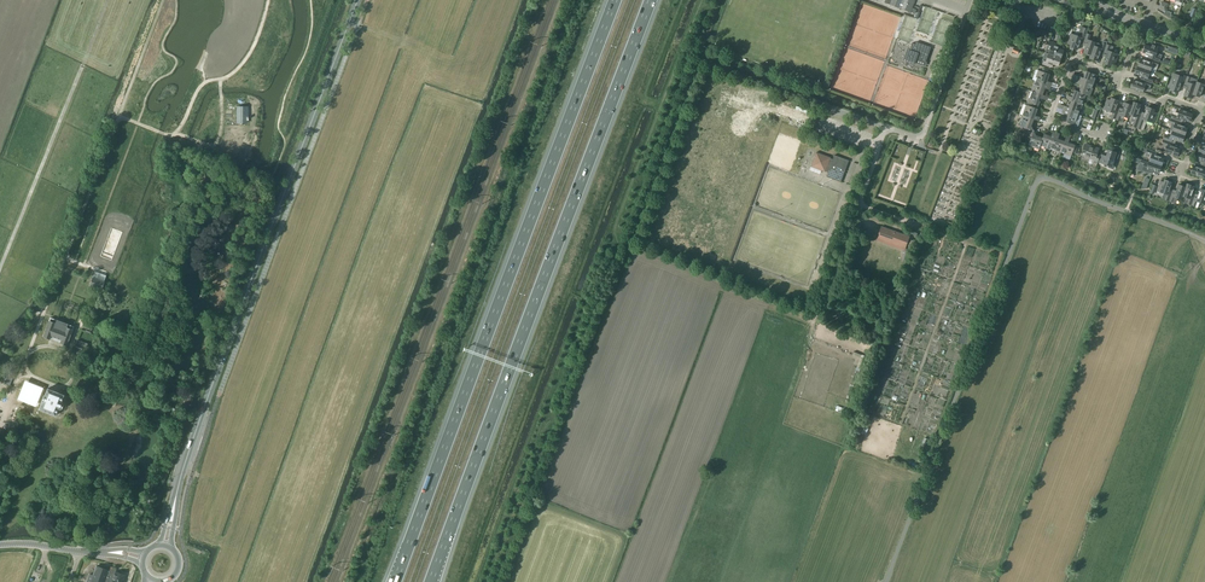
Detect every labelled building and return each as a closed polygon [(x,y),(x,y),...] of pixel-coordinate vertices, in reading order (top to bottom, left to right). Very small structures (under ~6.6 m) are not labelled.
[(899,7),(902,9),(905,0),(885,0),(885,2),(899,7)] [(910,0),(905,0),(902,9),(911,12),(914,5),(915,2),(910,0)] [(1158,5),(1157,9),(1165,11),(1168,3),(1163,2),(1161,3),(1160,6),(1158,5)] [(1070,37),(1067,43),(1070,44),(1069,47),(1077,50),(1080,40),(1083,42),(1086,33),(1087,33),(1088,29),(1081,26),(1080,31),(1078,36),(1071,33),(1071,34),(1070,37)] [(1046,37),(1048,31),(1039,28),(1037,34),(1046,37)] [(1091,55),(1094,45),(1095,42),(1088,39),(1090,35),(1087,33),(1086,33),(1083,42),(1087,43),(1083,52),(1091,55)] [(917,59),(926,62),(931,47),(916,41),(915,44),(912,43),(910,49),(908,49),(904,60),(915,64),(917,59)] [(1045,53),(1061,58),(1064,50),(1059,48),(1060,45),(1049,41),(1048,45),(1045,53)] [(1103,53),(1106,44),(1107,42),(1105,41),(1104,43),(1103,43),(1102,44),(1095,42),(1094,45),(1091,55),(1089,58),(1097,61),(1100,51),(1103,53)] [(1103,53),(1107,54),(1103,63),(1111,66),(1112,63),(1115,64),(1118,54),(1111,52),(1113,46),(1106,44),(1103,53)] [(1143,52),(1152,56),(1151,59),(1159,62),(1162,55),(1157,53),(1158,49),(1157,49),(1158,46),(1152,44),(1151,47),(1145,45),(1143,52)] [(1044,60),(1042,64),(1052,68),(1053,64),(1058,66),(1061,58),(1045,53),(1043,60),(1044,60)] [(1150,62),(1140,59),(1138,66),(1150,71),(1151,67),(1157,69),(1159,62),(1151,59),(1150,62)] [(1135,74),(1144,77),(1143,80),(1152,83),(1153,80),(1148,78),(1150,71),(1138,66),(1135,74)] [(1043,72),(1038,70),(1035,81),(1051,86),(1052,83),(1050,82),(1051,78),(1048,78),(1051,71),(1045,69),(1043,72)] [(1084,78),(1079,76),(1078,80),(1094,86),(1098,75),(1086,71),(1084,78)] [(1167,86),(1170,87),(1170,90),(1177,93),(1180,83),(1184,84),(1188,72),(1186,71),(1185,76),(1180,74),(1180,75),(1172,72),(1171,76),(1167,86)] [(1187,86),(1184,95),(1191,98),(1192,94),(1195,85),(1196,82),(1197,80),(1193,79),(1189,77),(1190,73),(1189,73),(1189,72),(1188,72),(1184,84),(1187,86)] [(1079,91),(1079,92),(1086,94),(1086,95),(1090,96),(1094,86),(1078,80),(1076,83),(1081,85),(1080,88),(1079,91)] [(1142,83),(1133,80),(1130,88),(1143,92),(1144,88),(1149,90),(1152,83),(1143,80),(1142,83)] [(1196,82),(1195,85),(1192,94),(1199,97),(1203,87),(1204,88),(1204,80),(1204,84),(1196,82)] [(1035,81),(1031,91),(1042,95),(1044,91),(1045,92),(1046,89),(1050,90),(1051,86),(1035,81)] [(1075,90),(1074,93),(1071,93),(1070,96),(1068,95),(1066,99),(1071,101),(1071,100),(1083,104),(1086,95),(1086,94),(1079,92),(1079,91),(1075,90)] [(1047,96),(1042,95),(1031,91),(1027,101),(1039,105),(1040,101),(1043,102),(1044,99),(1046,100),(1047,96)] [(1104,109),(1111,112),(1109,117),(1115,119),(1118,111),(1115,110),(1119,100),(1111,98),(1110,100),(1107,99),(1104,109)] [(1071,100),(1071,101),(1070,104),(1068,103),(1066,106),(1064,105),(1063,109),(1079,115),(1083,104),(1071,100)] [(1141,105),(1133,102),(1132,105),(1129,114),(1129,115),(1133,116),(1131,121),(1134,122),(1132,126),(1136,128),(1141,115),(1137,114),(1141,105)] [(1129,115),(1129,114),(1132,105),(1125,103),(1122,112),(1118,111),(1115,119),(1122,122),(1124,117),(1128,118),(1129,115)] [(1026,105),(1023,115),(1034,119),(1039,121),(1040,117),(1037,116),(1039,113),(1036,112),(1037,109),(1026,105)] [(248,106),(237,106),(238,123),(249,123),(248,106)] [(1144,116),(1141,115),(1136,128),(1143,130),(1145,126),(1146,121),(1154,123),(1157,113),(1154,112),(1155,110),(1147,107),(1144,116)] [(1063,109),(1061,113),(1064,114),(1063,117),(1065,117),(1064,121),(1078,126),(1082,116),(1079,115),(1063,109)] [(1178,113),(1173,112),(1171,118),(1179,121),(1180,118),(1189,121),(1192,114),(1179,110),(1178,113)] [(1031,126),(1034,119),(1023,115),(1019,126),(1023,127),(1021,130),(1026,132),(1027,134),(1034,131),(1031,126)] [(1171,118),(1169,122),(1172,123),(1170,130),(1172,131),(1185,135),(1187,128),(1178,125),(1179,121),(1171,118)] [(1043,138),(1036,135),(1034,131),(1027,134),(1028,137),(1031,138),(1028,146),(1039,149),(1040,145),(1043,138)] [(1048,135),(1044,134),(1043,138),(1040,145),(1050,149),(1056,133),(1053,131),(1052,134),(1048,133),(1048,135)] [(1163,140),(1171,142),(1173,139),(1182,143),(1185,135),(1172,131),(1170,138),(1164,136),(1163,140)] [(1059,136),(1060,134),(1056,133),(1050,149),(1061,153),(1065,141),(1061,140),(1062,138),(1059,136)] [(1065,141),(1061,153),(1071,156),(1073,151),(1074,152),(1073,153),(1076,154),(1076,152),(1078,146),(1071,143),(1072,141),(1069,140),(1070,137),(1066,136),(1065,141)] [(1162,143),(1167,145),(1164,152),(1177,157),(1180,149),(1170,146),(1171,142),(1163,140),(1162,143)] [(1082,152),(1081,155),(1084,156),(1090,158),(1088,162),(1089,164),(1091,164),(1093,163),(1097,164),(1100,155),(1097,154),(1098,149),(1085,144),(1082,152)] [(1119,155),(1116,154),(1116,152),(1108,149),(1106,156),(1101,154),(1098,162),(1108,165),(1109,164),(1115,166),(1119,155)] [(1148,149),(1146,153),(1146,152),(1145,156),(1150,157),(1149,161),(1161,166),(1164,158),(1157,156),(1158,153),(1159,153),(1148,149)] [(826,171),(828,172),(827,176),(841,182),(849,160),(835,155),(833,159),(831,158),(831,157),(817,152),(811,166),(825,172),(826,171)] [(1203,166),(1204,166),(1204,154),(1198,152),(1195,159),(1204,163),(1203,166)] [(1136,158),(1135,162),(1140,163),(1142,164),(1141,167),(1140,170),(1151,174),(1150,174),(1151,171),(1159,173),(1161,166),(1149,161),(1149,162),(1141,159),(1136,158)] [(1190,173),(1203,178),(1204,179),(1204,166),(1203,166),(1202,169),(1193,166),(1190,173)] [(1156,191),(1164,194),(1162,199),(1169,201),(1172,193),(1168,192),(1171,182),(1164,180),(1163,182),(1160,181),(1156,191)] [(1190,196),(1194,186),(1186,184),(1185,187),(1182,196),(1186,198),(1184,203),(1191,205),(1194,197),(1190,196)] [(1175,194),(1172,193),(1169,201),(1175,203),(1177,198),(1181,200),(1182,196),(1185,187),(1178,185),(1175,194)] [(1194,206),(1198,207),(1200,203),(1204,204),(1204,190),(1200,189),(1197,198),(1194,197),(1191,205),(1194,206)] [(882,226),(878,238),(906,248),(910,237),(882,226)] [(93,278),(91,286),(101,290),(104,281),(93,278)] [(51,336),(62,339),(60,342),(67,345),(74,326),(57,319),(56,323),(49,321),(44,336),(50,339),(51,336)] [(77,340),(73,351),(80,354),(84,355),(88,343),(84,342),(77,340)] [(24,381),(16,398),(31,404),(38,386),(24,381)] [(44,396),(42,402),(40,409),(55,415),(58,408),(60,409),(62,408),(63,405),(62,403),(61,402),(62,399),(65,400),(67,397),(48,389),(46,395),(45,394),(44,396)] [(87,581),(123,581),(125,575),(115,571),(117,568),(110,566),(109,569),(97,565),(95,568),(93,574),(90,573),(87,581)]
